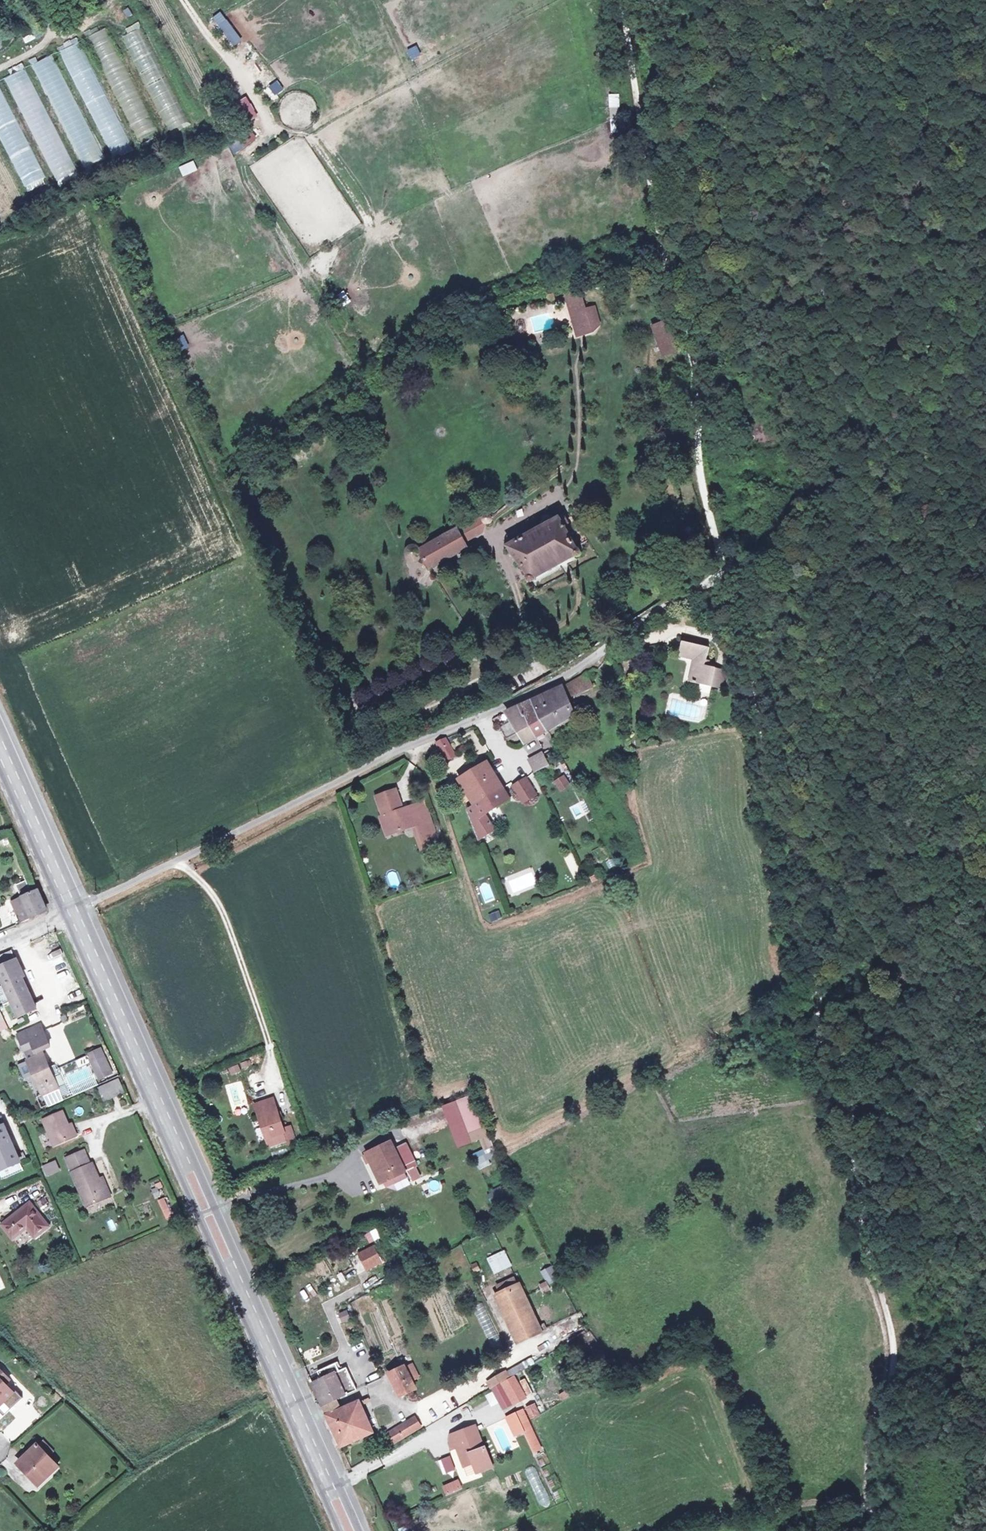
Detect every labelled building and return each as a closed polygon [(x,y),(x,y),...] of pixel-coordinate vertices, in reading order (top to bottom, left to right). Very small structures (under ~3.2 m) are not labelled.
[(228,19),(219,24),(232,46),(241,41),(228,19)] [(142,21),(122,30),(168,137),(188,128),(142,21)] [(107,27),(87,36),(136,138),(156,129),(107,27)] [(132,148),(79,37),(58,47),(112,158),(132,148)] [(234,46),(241,56),(248,51),(242,41),(234,46)] [(35,62),(80,169),(101,160),(56,53),(35,62)] [(4,71),(53,183),(74,174),(25,62),(4,71)] [(245,123),(257,117),(247,96),(234,103),(245,123)] [(608,97),(610,132),(620,132),(618,96),(608,97)] [(237,138),(245,147),(257,137),(249,128),(237,138)] [(183,176),(197,170),(193,160),(178,166),(183,176)] [(343,305),(351,302),(344,290),(337,294),(343,305)] [(575,334),(590,331),(589,327),(584,311),(577,291),(563,295),(575,334)] [(593,308),(584,311),(589,327),(598,324),(593,308)] [(662,351),(686,344),(675,313),(651,320),(662,351)] [(483,522),(485,523),(486,522),(487,522),(489,520),(489,519),(489,518),(489,516),(488,515),(487,514),(485,513),(484,513),(482,514),(481,515),(480,516),(480,517),(480,519),(480,520),(482,522),(483,522)] [(480,516),(456,528),(462,541),(480,531),(483,522),(482,522),(480,520),(480,519),(480,517),(480,516)] [(505,547),(521,579),(520,581),(520,583),(521,584),(522,585),(524,586),(525,585),(527,583),(528,577),(574,553),(576,553),(578,552),(579,551),(580,550),(580,549),(579,547),(577,545),(569,543),(562,528),(566,526),(562,518),(505,547)] [(421,547),(419,545),(417,545),(414,545),(412,546),(411,547),(410,547),(409,550),(409,552),(410,555),(412,556),(415,557),(417,557),(419,556),(421,554),(430,567),(465,547),(462,541),(456,528),(421,547)] [(688,678),(711,682),(715,663),(703,661),(706,643),(680,638),(677,652),(694,655),(688,678)] [(715,663),(711,682),(724,685),(728,665),(715,663)] [(569,681),(532,698),(539,710),(548,727),(576,710),(573,703),(568,694),(574,689),(569,681)] [(519,704),(527,716),(539,710),(532,698),(519,704)] [(573,703),(576,710),(583,706),(579,700),(573,703)] [(537,733),(527,716),(519,704),(508,709),(513,718),(504,724),(513,739),(522,733),(526,738),(537,733)] [(539,710),(527,716),(537,733),(548,727),(539,710)] [(447,759),(457,752),(447,737),(435,742),(447,759)] [(545,751),(551,763),(558,759),(559,759),(552,747),(545,751)] [(553,767),(551,763),(545,751),(528,760),(534,773),(541,770),(542,772),(553,767)] [(462,777),(477,800),(503,784),(488,760),(462,777)] [(552,779),(560,792),(570,785),(562,773),(552,779)] [(527,775),(514,783),(524,800),(537,792),(527,775)] [(511,796),(503,784),(477,800),(469,805),(482,837),(496,827),(485,811),(511,796)] [(384,817),(390,815),(396,833),(416,826),(425,823),(419,806),(411,808),(411,807),(403,810),(396,790),(377,797),(384,817)] [(579,800),(567,805),(572,816),(584,811),(579,800)] [(426,803),(419,806),(425,823),(431,821),(426,803)] [(390,815),(384,817),(382,817),(388,836),(396,833),(390,815)] [(425,823),(416,826),(425,850),(440,845),(431,821),(425,823)] [(393,871),(386,875),(393,888),(400,884),(393,871)] [(15,881),(20,893),(30,889),(25,876),(15,881)] [(485,903),(494,900),(488,883),(479,886),(485,903)] [(45,907),(46,907),(36,886),(30,889),(20,893),(10,898),(20,919),(45,907)] [(14,921),(20,919),(10,898),(9,895),(3,897),(14,921)] [(16,956),(12,946),(0,951),(0,963),(16,956)] [(17,955),(16,956),(0,963),(0,971),(4,980),(12,997),(19,1013),(37,1005),(33,995),(31,996),(28,989),(30,989),(22,973),(25,972),(17,955)] [(4,980),(0,982),(0,992),(4,1000),(12,997),(4,980)] [(9,1022),(16,1019),(11,1007),(4,1009),(9,1022)] [(27,1026),(29,1030),(43,1024),(41,1019),(27,1026)] [(43,1024),(29,1030),(37,1049),(43,1046),(51,1043),(43,1024)] [(29,1030),(19,1035),(24,1048),(33,1044),(37,1053),(45,1050),(43,1046),(37,1049),(29,1030)] [(27,1057),(43,1092),(61,1084),(55,1073),(51,1064),(45,1050),(37,1053),(33,1044),(24,1048),(28,1057),(27,1057)] [(106,1051),(93,1057),(97,1066),(102,1064),(105,1072),(114,1068),(106,1051)] [(57,1061),(51,1064),(55,1073),(61,1070),(59,1066),(57,1061)] [(66,1074),(61,1065),(59,1066),(61,1070),(55,1073),(61,1084),(65,1093),(72,1090),(74,1092),(85,1087),(99,1081),(91,1063),(66,1074)] [(102,1064),(97,1066),(101,1074),(105,1072),(102,1064)] [(239,1064),(228,1067),(230,1074),(240,1071),(239,1064)] [(96,1087),(102,1102),(123,1093),(117,1078),(96,1087)] [(61,1084),(43,1092),(47,1101),(65,1093),(61,1084)] [(474,1092),(446,1104),(463,1145),(491,1133),(474,1092)] [(276,1100),(274,1095),(256,1102),(271,1143),(288,1137),(290,1140),(298,1137),(292,1123),(285,1126),(278,1108),(276,1100)] [(55,1141),(76,1132),(71,1121),(64,1106),(44,1115),(55,1141)] [(18,1117),(23,1129),(37,1123),(32,1111),(18,1117)] [(71,1121),(76,1132),(79,1131),(74,1119),(71,1121)] [(4,1167),(22,1158),(6,1122),(0,1125),(0,1157),(4,1167)] [(407,1167),(408,1166),(398,1144),(394,1136),(369,1147),(370,1149),(373,1156),(383,1178),(387,1176),(407,1167)] [(407,1139),(398,1144),(408,1166),(412,1165),(416,1176),(423,1173),(418,1162),(420,1161),(410,1139),(408,1140),(407,1139)] [(110,1196),(110,1195),(102,1177),(94,1160),(92,1161),(86,1147),(68,1155),(90,1205),(110,1196)] [(474,1157),(479,1169),(492,1164),(487,1152),(474,1157)] [(22,1158),(4,1167),(8,1174),(26,1166),(22,1158)] [(46,1164),(49,1172),(60,1166),(56,1158),(46,1164)] [(407,1167),(387,1176),(389,1181),(409,1172),(407,1167)] [(102,1177),(110,1195),(113,1194),(105,1175),(102,1177)] [(492,1205),(506,1197),(500,1185),(485,1194),(492,1205)] [(155,1198),(162,1194),(158,1186),(151,1189),(155,1198)] [(167,1196),(158,1199),(165,1219),(174,1216),(167,1196)] [(38,1230),(50,1221),(32,1198),(4,1219),(16,1233),(30,1222),(38,1230)] [(357,1252),(365,1271),(383,1263),(375,1244),(357,1252)] [(494,1274),(512,1266),(504,1249),(486,1258),(494,1274)] [(545,1281),(539,1284),(541,1289),(560,1282),(554,1264),(540,1269),(545,1281)] [(499,1281),(503,1290),(520,1281),(516,1273),(499,1281)] [(520,1281),(503,1290),(497,1293),(519,1339),(542,1328),(520,1281)] [(341,1322),(351,1319),(347,1309),(338,1312),(341,1322)] [(318,1369),(322,1377),(338,1368),(335,1361),(318,1369)] [(401,1395),(418,1387),(415,1382),(419,1376),(412,1362),(390,1373),(401,1395)] [(313,1381),(325,1404),(357,1389),(345,1365),(338,1368),(322,1377),(313,1381)] [(488,1384),(490,1383),(495,1380),(498,1378),(500,1377),(507,1373),(503,1366),(484,1377),(488,1384)] [(13,1393),(17,1388),(4,1375),(0,1378),(0,1380),(13,1393)] [(13,1393),(0,1380),(0,1406),(13,1393)] [(488,1384),(487,1385),(498,1405),(506,1400),(495,1380),(490,1383),(488,1384)] [(466,1398),(478,1392),(475,1387),(463,1392),(466,1398)] [(361,1399),(349,1403),(354,1414),(365,1409),(361,1399)] [(374,1430),(365,1409),(354,1414),(349,1403),(329,1412),(342,1443),(374,1430)] [(529,1404),(523,1407),(527,1416),(534,1413),(529,1404)] [(517,1407),(511,1410),(519,1427),(529,1447),(536,1444),(517,1407)] [(519,1427),(511,1410),(502,1415),(510,1432),(519,1427)] [(406,1422),(411,1430),(418,1426),(414,1417),(406,1422)] [(411,1430),(406,1422),(392,1430),(396,1439),(411,1430)] [(452,1444),(459,1463),(468,1460),(472,1469),(486,1464),(488,1463),(481,1444),(479,1444),(470,1422),(446,1432),(444,1440),(447,1446),(452,1444)] [(54,1450),(45,1440),(39,1445),(37,1443),(18,1460),(39,1483),(59,1464),(50,1454),(54,1450)] [(450,1455),(440,1459),(445,1473),(455,1469),(450,1455)] [(468,1460),(459,1463),(463,1473),(472,1469),(468,1460)] [(118,1461),(107,1470),(113,1476),(123,1468),(118,1461)] [(541,1505),(550,1501),(533,1465),(524,1469),(541,1505)] [(453,1477),(439,1483),(443,1491),(457,1485),(453,1477)] [(410,1479),(401,1482),(404,1493),(414,1489),(410,1479)]
